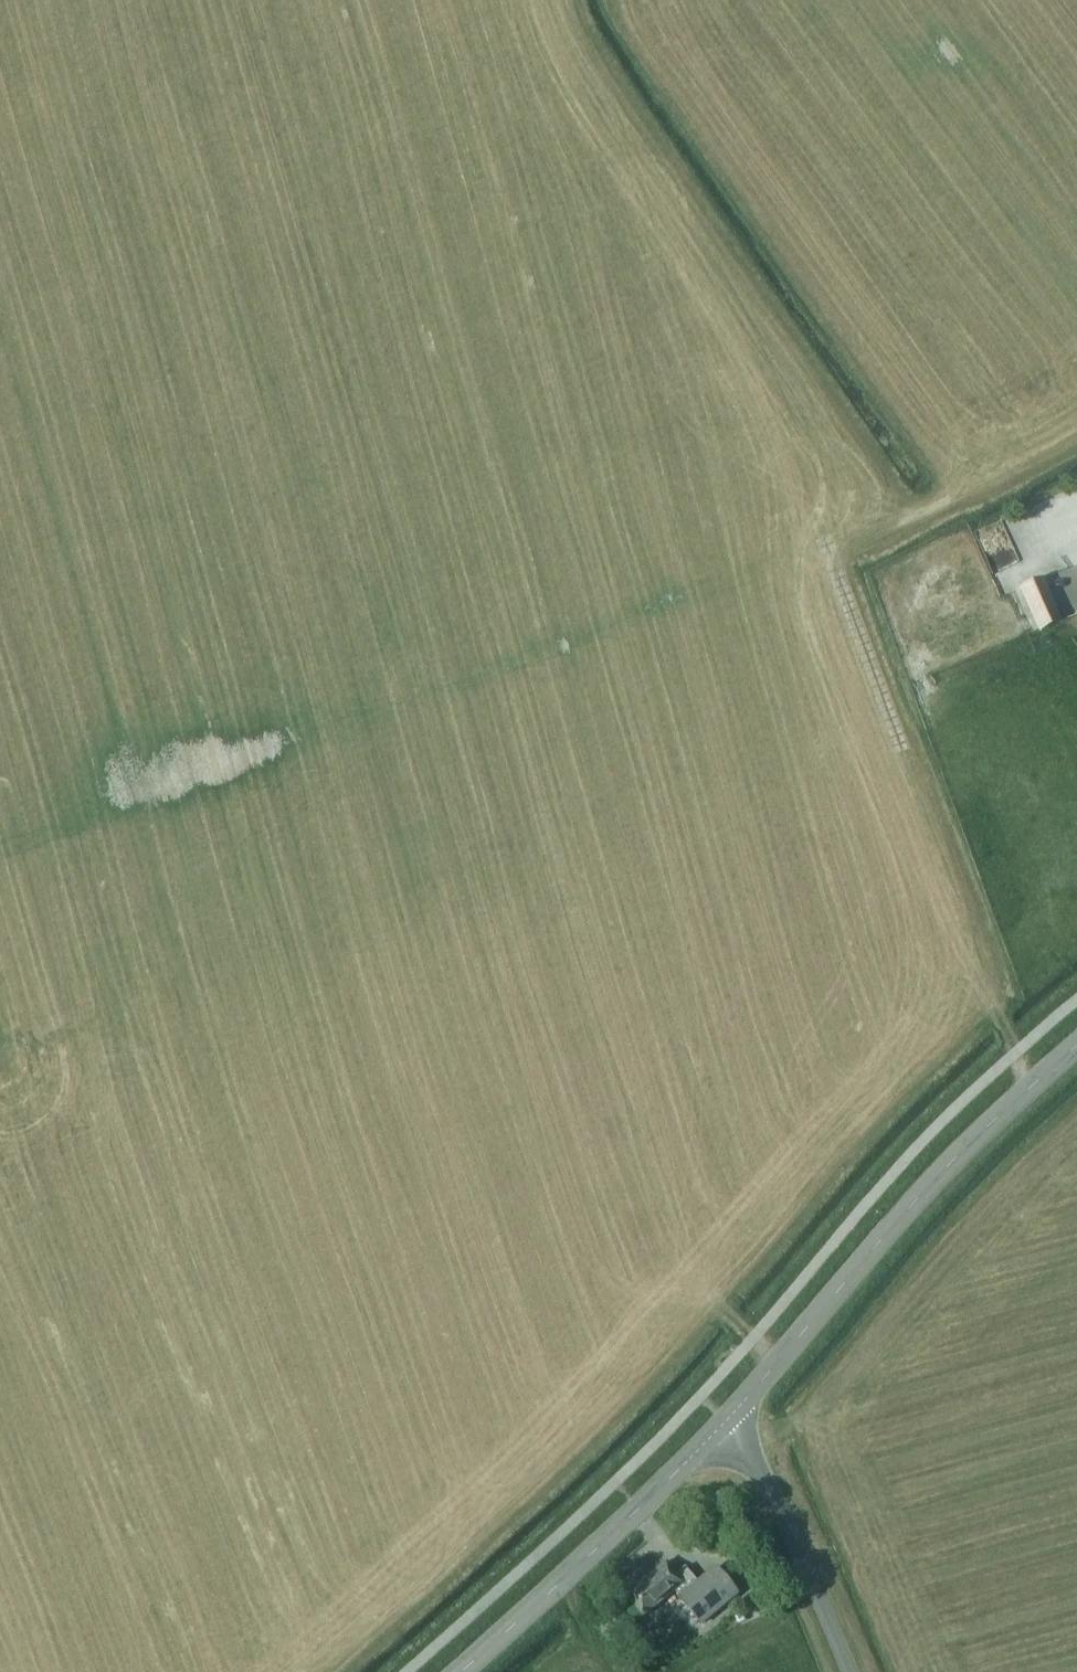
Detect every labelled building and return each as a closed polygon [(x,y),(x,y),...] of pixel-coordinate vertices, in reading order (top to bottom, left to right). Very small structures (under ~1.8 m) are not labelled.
[(1062,620),(1043,575),(1019,585),(1037,630),(1062,620)] [(715,1567),(697,1583),(684,1567),(676,1574),(665,1562),(625,1595),(643,1616),(674,1590),(679,1597),(678,1598),(700,1624),(737,1593),(715,1567)] [(735,1617),(738,1623),(744,1620),(741,1614),(735,1617)]
